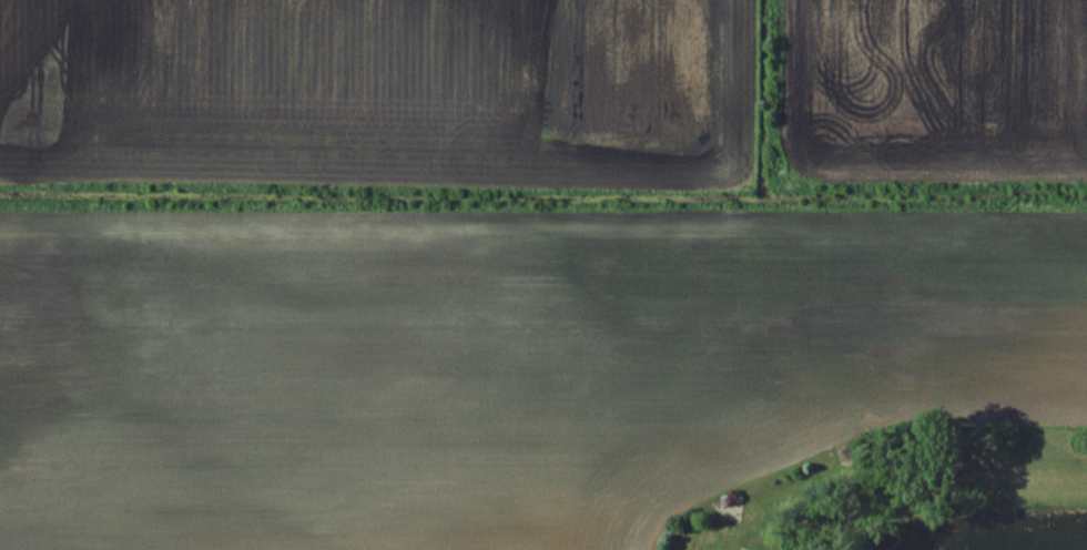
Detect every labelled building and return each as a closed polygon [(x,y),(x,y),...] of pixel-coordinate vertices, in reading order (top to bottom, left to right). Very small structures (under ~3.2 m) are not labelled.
[(752,523),(761,509),(746,499),(737,513),(752,523)]
